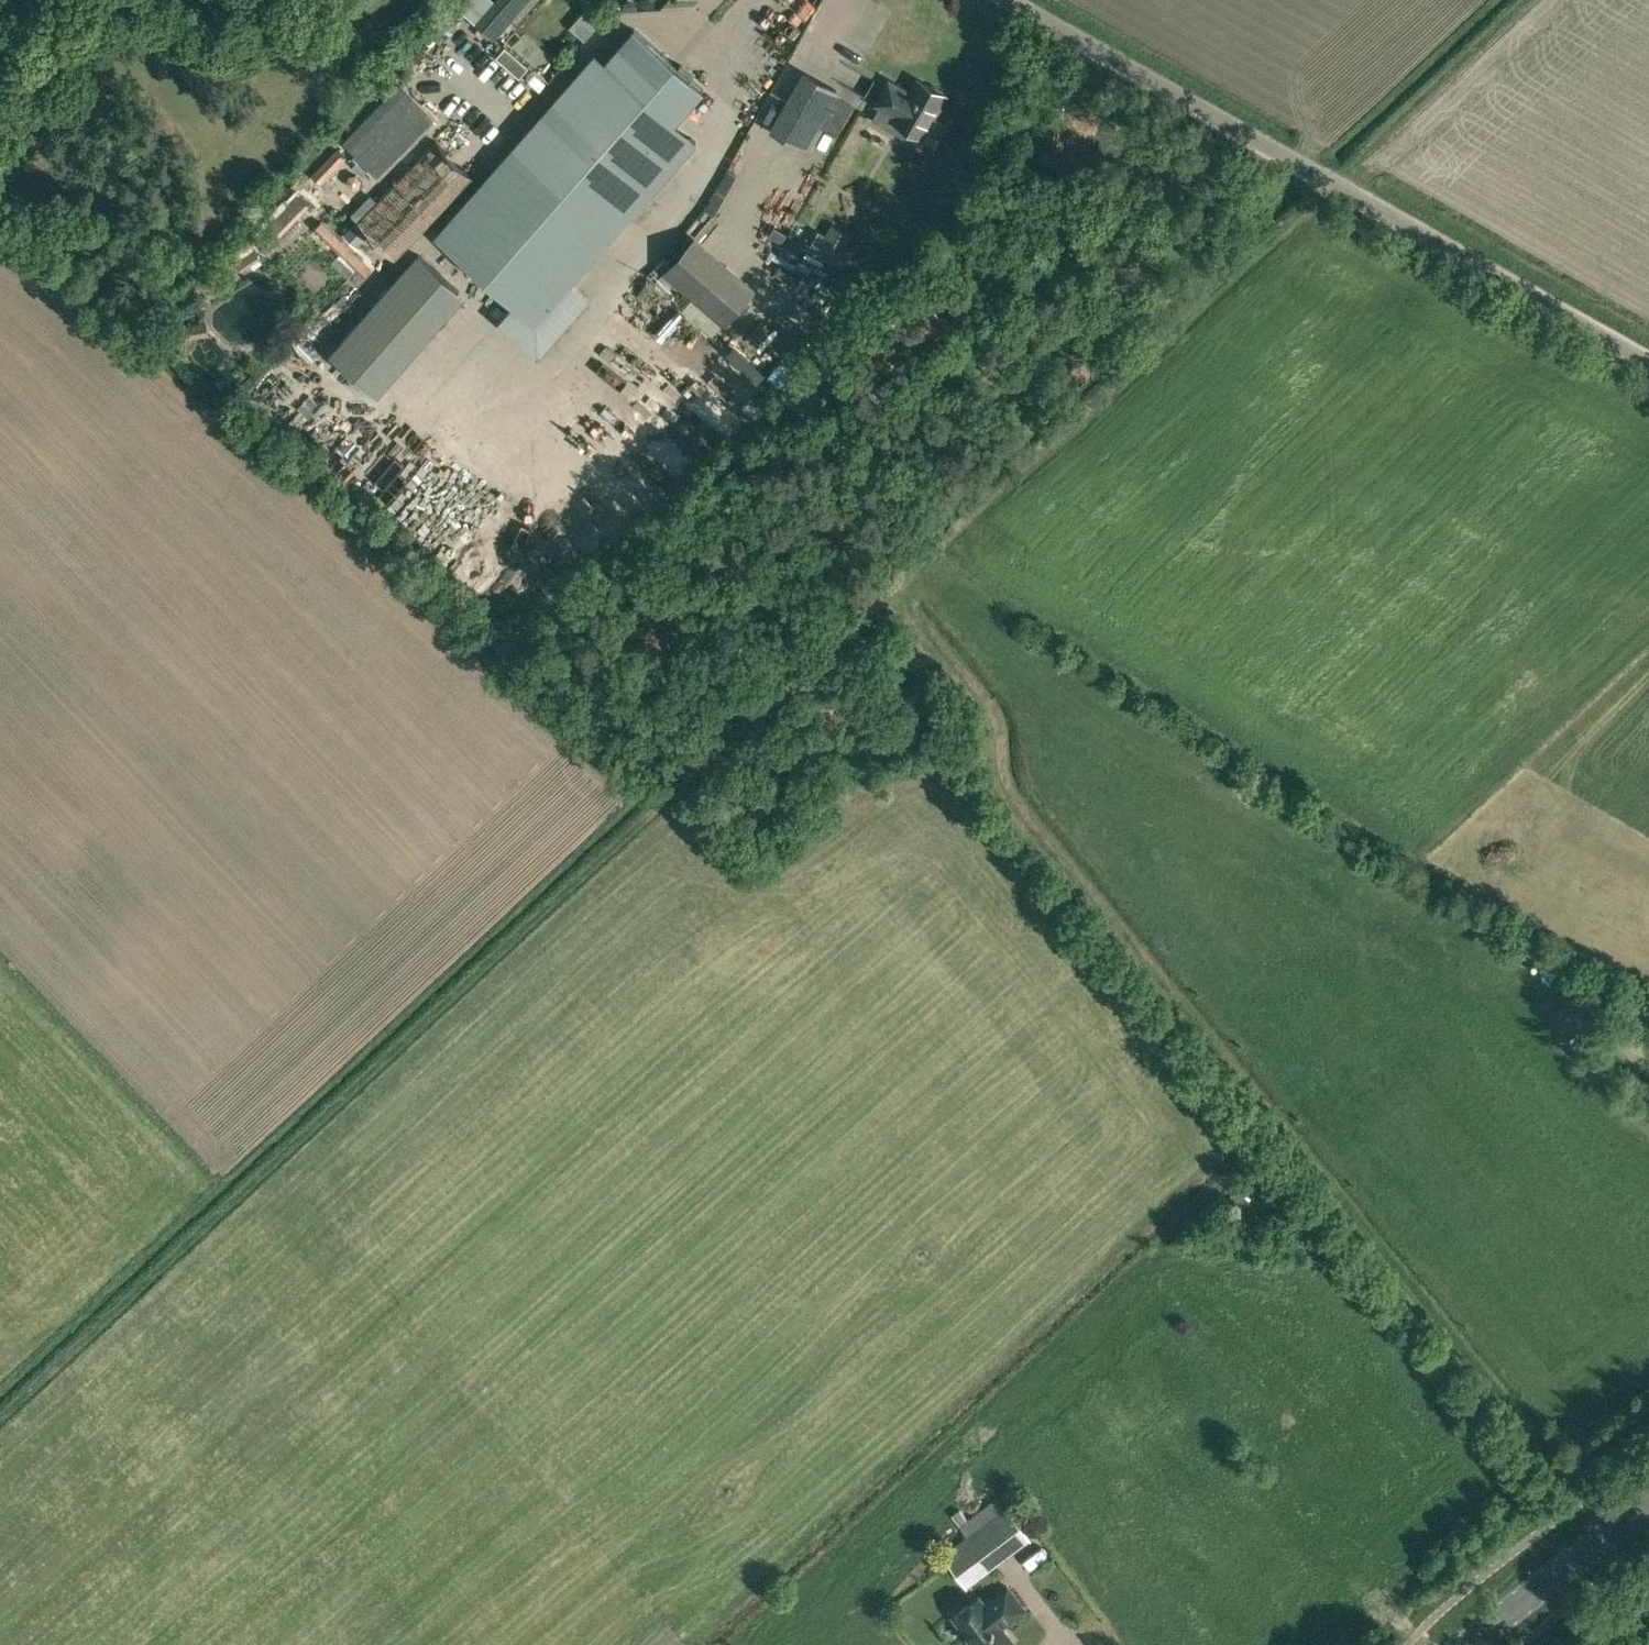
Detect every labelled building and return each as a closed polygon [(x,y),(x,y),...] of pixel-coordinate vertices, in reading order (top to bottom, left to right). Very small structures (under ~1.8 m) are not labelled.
[(496,1),(495,0),(466,0),(461,6),(477,22),(493,35),(511,15),(517,20),(535,0),(496,0),(496,1)] [(699,105),(666,77),(667,76),(630,44),(535,155),(520,142),(512,151),(511,151),(467,203),(530,258),(572,203),(563,195),(569,187),(577,178),(612,206),(699,105)] [(837,129),(848,110),(834,102),(839,93),(805,74),(774,128),(808,148),(824,121),(837,129)] [(894,119),(923,135),(946,95),(917,79),(910,91),(889,79),(876,103),(897,115),(894,119)] [(382,94),(299,188),(398,274),(480,181),(382,94)] [(794,241),(819,172),(793,163),(768,232),(794,241)] [(253,240),(266,252),(310,203),(297,191),(253,240)] [(842,245),(849,234),(833,225),(826,237),(818,232),(809,248),(842,266),(850,250),(842,245)] [(747,293),(692,243),(666,271),(721,322),(747,293)] [(957,1546),(976,1570),(989,1560),(970,1536),(957,1546)] [(1012,1584),(989,1601),(983,1594),(958,1612),(971,1630),(969,1632),(978,1644),(1011,1644),(1012,1644),(1013,1639),(1015,1637),(1005,1623),(1028,1607),(1012,1584)]
